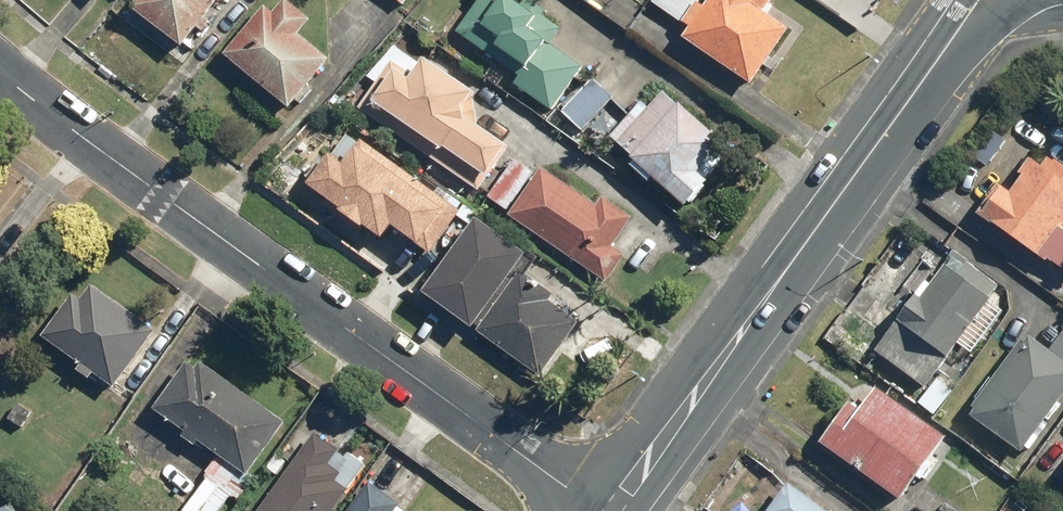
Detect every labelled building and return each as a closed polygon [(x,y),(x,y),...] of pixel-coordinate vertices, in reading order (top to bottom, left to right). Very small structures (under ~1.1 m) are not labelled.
[(223,0),(141,0),(132,13),(186,52),(223,0)] [(266,0),(265,0),(222,50),(291,108),(332,61),(300,33),(311,20),(287,0),(285,0),(277,9),(266,0)] [(478,61),(551,112),(581,70),(548,47),(566,21),(536,0),(466,0),(475,6),(457,32),(485,51),(478,61)] [(681,38),(751,87),(791,30),(764,11),(772,0),(651,0),(650,2),(688,28),(681,38)] [(393,63),(362,110),(481,190),(510,147),(469,120),(480,104),(474,100),(479,94),(424,58),(413,76),(393,63)] [(611,105),(593,83),(562,109),(580,131),(611,105)] [(718,157),(725,150),(660,88),(611,140),(686,212),(710,187),(704,182),(723,162),(718,157)] [(391,229),(432,258),(465,212),(352,131),(308,193),(380,245),(391,229)] [(980,216),(1062,273),(1062,167),(1049,157),(1042,167),(1034,161),(1012,194),(1001,186),(980,216)] [(533,172),(515,160),(487,199),(504,212),(533,172)] [(591,206),(540,170),(508,216),(607,286),(627,257),(612,247),(633,217),(600,194),(591,206)] [(520,267),(528,256),(478,218),(420,293),(541,385),(590,320),(520,267)] [(975,263),(964,278),(946,265),(931,284),(927,281),(897,320),(901,323),(892,336),(938,371),(1004,285),(975,263)] [(114,390),(156,331),(83,280),(42,338),(114,390)] [(972,416),(1023,453),(1062,399),(1062,333),(1050,350),(1030,335),(1022,346),(1019,344),(973,407),(977,409),(972,416)] [(187,363),(153,410),(247,477),(286,423),(202,363),(197,370),(187,363)] [(879,388),(862,411),(850,403),(821,443),(902,500),(947,437),(879,388)] [(31,413),(18,404),(8,419),(22,428),(31,413)] [(349,492),(347,491),(336,483),(341,476),(329,466),(338,453),(315,436),(260,510),(335,510),(349,492)] [(336,483),(347,491),(366,466),(349,454),(345,458),(338,453),(329,466),(341,476),(336,483)] [(184,510),(221,510),(232,496),(238,500),(250,484),(218,460),(204,478),(207,480),(184,510)] [(348,510),(397,510),(401,505),(368,482),(348,510)] [(790,484),(769,510),(826,510),(790,484)] [(31,501),(16,510),(37,510),(31,501)]
